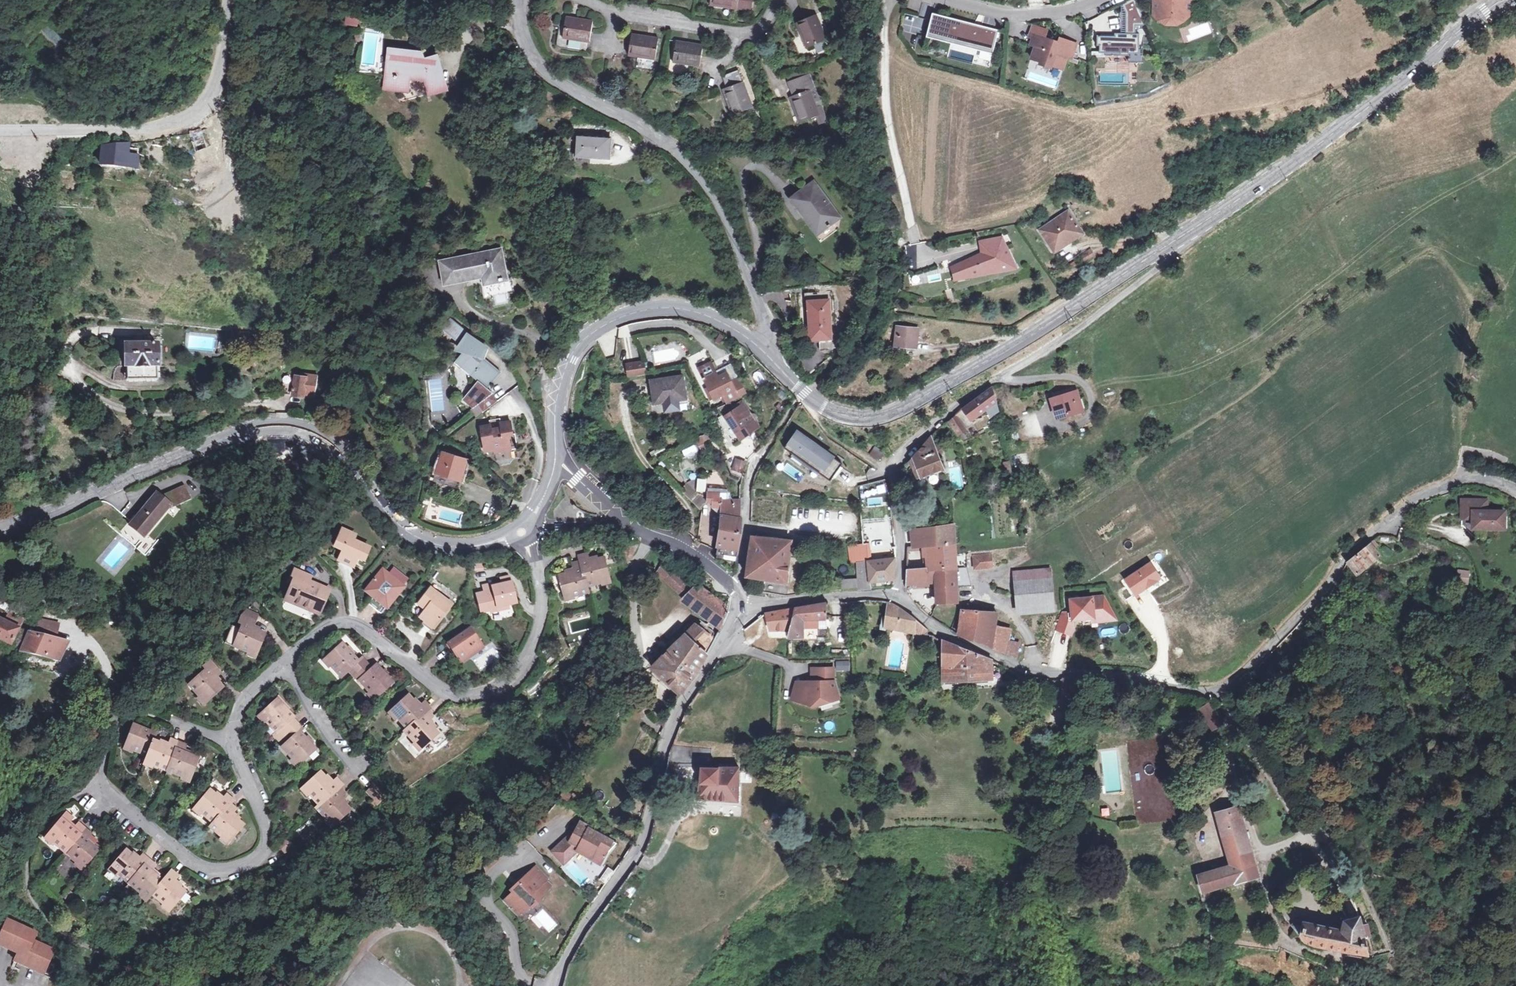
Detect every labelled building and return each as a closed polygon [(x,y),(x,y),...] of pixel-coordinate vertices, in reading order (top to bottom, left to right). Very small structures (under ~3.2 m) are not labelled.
[(754,12),(755,0),(719,0),(718,8),(754,12)] [(1134,0),(1132,0),(1121,5),(1124,15),(1123,36),(1112,36),(1112,39),(1095,39),(1094,55),(1119,55),(1119,59),(1130,59),(1142,59),(1144,45),(1138,45),(1138,33),(1137,26),(1144,24),(1134,0)] [(1154,16),(1158,23),(1167,28),(1178,28),(1186,23),(1195,14),(1194,0),(1154,0),(1154,16)] [(836,35),(825,10),(803,20),(814,46),(836,35)] [(998,28),(931,11),(926,30),(947,36),(942,55),(988,67),(998,28)] [(348,16),(346,25),(359,28),(361,18),(348,16)] [(574,22),(570,42),(566,41),(564,51),(595,58),(602,29),(574,22)] [(1036,51),(1031,63),(1041,66),(1040,68),(1050,72),(1051,70),(1063,74),(1067,61),(1072,63),(1077,49),(1060,43),(1059,48),(1034,39),(1031,49),(1036,51)] [(662,66),(665,46),(638,41),(634,63),(662,66)] [(704,73),(707,52),(682,48),(679,69),(704,73)] [(386,59),(382,73),(390,75),(387,86),(380,84),(379,89),(394,94),(392,102),(397,104),(410,107),(412,97),(430,102),(432,112),(450,110),(445,75),(424,75),(423,72),(409,69),(409,64),(386,59)] [(382,73),(380,84),(387,86),(390,75),(382,73)] [(750,73),(732,79),(736,93),(733,95),(741,119),(765,111),(757,84),(754,85),(750,73)] [(801,89),(805,97),(799,100),(810,125),(831,116),(816,83),(801,89)] [(394,94),(379,89),(376,98),(392,102),(394,94)] [(220,131),(218,128),(221,126),(215,116),(205,123),(212,135),(220,131)] [(209,149),(202,131),(190,135),(197,153),(209,149)] [(617,140),(580,136),(578,162),(615,166),(617,140)] [(137,157),(128,156),(130,144),(103,147),(101,165),(135,168),(137,157)] [(823,235),(837,225),(843,221),(819,185),(797,201),(808,218),(811,217),(823,235)] [(1081,235),(1069,215),(1040,230),(1052,251),(1081,235)] [(837,225),(823,235),(831,246),(844,237),(837,225)] [(964,262),(968,276),(1015,266),(1001,236),(979,240),(982,255),(964,262)] [(507,279),(499,251),(439,264),(442,276),(447,275),(449,283),(488,275),(490,283),(507,279)] [(968,276),(964,262),(951,267),(956,279),(968,276)] [(815,306),(815,323),(815,343),(835,343),(835,323),(835,307),(815,306)] [(458,312),(448,322),(469,343),(457,355),(478,376),(462,393),(463,395),(462,396),(469,403),(471,401),(478,409),(490,398),(492,397),(483,386),(500,369),(490,358),(500,348),(460,312),(458,312)] [(898,326),(896,346),(918,348),(918,337),(927,337),(927,328),(898,326)] [(248,343),(249,333),(234,332),(233,342),(248,343)] [(156,368),(158,368),(158,345),(125,345),(124,368),(126,368),(126,382),(156,382),(156,368)] [(702,364),(715,393),(724,390),(728,398),(747,391),(741,377),(733,380),(729,370),(721,374),(715,358),(702,364)] [(633,366),(636,378),(653,375),(651,362),(633,366)] [(304,396),(315,398),(318,378),(316,377),(317,372),(309,371),(308,376),(304,375),(304,378),(296,377),(293,397),(304,399),(304,396)] [(285,378),(282,395),(290,396),(293,379),(285,378)] [(432,399),(442,398),(440,379),(429,380),(432,399)] [(689,398),(686,379),(656,384),(659,403),(689,398)] [(970,420),(984,410),(989,416),(999,410),(994,385),(964,410),(970,420)] [(1077,414),(1075,404),(1079,403),(1076,388),(1052,394),(1055,408),(1052,409),(1054,420),(1077,414)] [(440,401),(428,401),(428,411),(440,411),(440,401)] [(762,428),(745,404),(727,416),(745,440),(762,428)] [(494,445),(516,439),(512,422),(510,423),(508,416),(498,418),(500,425),(490,427),(489,421),(478,423),(484,448),(494,445)] [(789,448),(797,454),(799,451),(826,470),(823,473),(834,481),(846,464),(801,432),(789,448)] [(910,461),(917,479),(943,468),(938,458),(942,453),(934,445),(932,438),(910,461)] [(517,443),(516,439),(494,445),(495,449),(517,443)] [(704,439),(681,448),(686,460),(709,450),(704,439)] [(887,455),(878,449),(873,455),(882,461),(887,455)] [(797,454),(795,457),(821,476),(823,473),(826,470),(799,451),(797,454)] [(465,459),(439,453),(434,473),(459,481),(465,459)] [(749,463),(741,459),(737,470),(745,473),(749,463)] [(1010,462),(1003,463),(1006,476),(1013,474),(1010,462)] [(702,478),(698,466),(683,473),(688,484),(702,478)] [(723,515),(722,527),(720,554),(739,557),(745,530),(744,501),(733,500),(734,495),(723,473),(713,475),(712,504),(717,503),(717,509),(725,509),(725,514),(723,515)] [(698,480),(697,492),(706,493),(706,480),(698,480)] [(170,492),(176,507),(190,501),(184,486),(170,492)] [(170,492),(159,496),(170,505),(165,512),(176,507),(170,492)] [(131,523),(145,535),(165,512),(170,505),(159,496),(156,494),(131,523)] [(1456,504),(1456,514),(1466,514),(1466,520),(1466,529),(1494,529),(1494,514),(1478,514),(1478,504),(1456,504)] [(937,570),(938,578),(941,598),(961,597),(953,522),(913,528),(916,542),(934,540),(936,551),(937,562),(925,563),(920,564),(919,557),(909,558),(910,573),(937,570)] [(142,538),(145,535),(131,523),(128,526),(142,538)] [(142,538),(128,526),(120,536),(135,547),(142,538)] [(874,588),(873,580),(897,579),(896,561),(899,560),(898,546),(874,548),(874,544),(878,544),(878,536),(875,536),(874,529),(865,529),(867,544),(852,546),(854,562),(861,561),(863,589),(874,588)] [(356,561),(361,549),(345,542),(347,538),(334,532),(328,546),(336,549),(330,561),(346,568),(350,558),(356,561)] [(795,540),(756,536),(750,577),(791,581),(795,540)] [(1386,556),(1375,542),(1358,556),(1353,560),(1362,573),(1386,556)] [(937,562),(936,551),(924,553),(925,563),(937,562)] [(991,564),(990,553),(976,555),(977,566),(991,564)] [(597,579),(606,577),(601,558),(585,562),(582,554),(575,556),(577,563),(568,566),(570,572),(557,576),(561,595),(568,593),(569,597),(584,593),(583,587),(598,584),(597,579)] [(1150,561),(1123,579),(1134,596),(1146,589),(1157,582),(1162,577),(1150,561)] [(386,568),(383,566),(378,571),(375,568),(361,584),(369,591),(363,597),(376,608),(390,591),(393,594),(403,582),(400,580),(405,574),(391,562),(386,568)] [(665,563),(660,571),(684,594),(683,598),(721,626),(730,608),(665,563)] [(1053,567),(1015,571),(1019,607),(1057,604),(1053,567)] [(1454,582),(1467,584),(1469,570),(1456,568),(1454,582)] [(290,605),(299,609),(301,605),(316,611),(323,592),(306,584),(310,576),(292,569),(288,578),(293,580),(286,598),(292,601),(290,605)] [(937,570),(910,573),(910,576),(910,579),(938,578),(937,570)] [(1351,588),(1347,584),(1336,595),(1340,599),(1351,588)] [(412,599),(422,608),(416,616),(426,625),(446,603),(425,585),(412,599)] [(655,605),(662,596),(651,585),(645,595),(655,605)] [(510,587),(495,589),(496,593),(475,596),(478,614),(493,612),(493,613),(505,612),(504,609),(513,607),(510,587)] [(1077,626),(1076,618),(1093,616),(1116,614),(1106,595),(1073,598),(1075,611),(1064,612),(1059,628),(1074,633),(1077,626)] [(9,643),(8,647),(20,651),(27,633),(18,630),(23,621),(27,623),(30,616),(27,615),(28,613),(0,600),(0,640),(9,643)] [(887,625),(933,634),(930,626),(893,603),(888,601),(887,625)] [(829,620),(829,616),(826,616),(825,604),(764,613),(765,632),(788,631),(787,639),(802,637),(802,629),(818,628),(818,620),(829,620)] [(978,640),(981,607),(965,606),(960,633),(978,640)] [(1001,609),(981,607),(978,640),(997,648),(999,629),(1001,609)] [(118,618),(99,616),(99,622),(117,625),(118,618)] [(254,625),(240,620),(238,626),(241,627),(232,649),(247,655),(248,652),(254,655),(262,635),(252,631),(254,625)] [(696,625),(665,653),(650,666),(679,696),(700,667),(716,636),(696,625)] [(440,642),(450,660),(454,657),(456,661),(476,651),(464,629),(440,642)] [(1012,630),(999,629),(997,648),(1010,653),(1011,641),(1012,630)] [(817,639),(817,630),(807,631),(807,639),(817,639)] [(68,641),(31,633),(23,652),(59,662),(68,641)] [(943,677),(998,678),(998,667),(991,667),(990,657),(943,639),(943,677)] [(0,640),(0,648),(6,650),(8,647),(9,643),(0,640)] [(1011,641),(1010,653),(1020,656),(1021,642),(1011,641)] [(354,682),(366,694),(369,692),(374,697),(390,682),(374,664),(369,668),(360,657),(355,661),(339,644),(322,660),(328,665),(324,668),(335,681),(347,670),(356,680),(354,682)] [(850,671),(850,661),(836,661),(837,672),(850,671)] [(216,676),(206,665),(201,669),(204,672),(186,689),(198,701),(201,698),(206,704),(222,690),(212,680),(216,676)] [(143,681),(138,670),(126,676),(131,687),(143,681)] [(841,697),(835,680),(801,684),(799,700),(815,711),(841,697)] [(414,740),(427,754),(443,739),(427,721),(432,717),(425,709),(428,707),(423,702),(417,707),(406,695),(390,709),(395,716),(393,718),(404,730),(402,732),(412,742),(414,740)] [(281,750),(291,762),(294,760),(298,765),(313,752),(299,735),(301,732),(292,721),(293,720),(276,701),(261,714),(267,720),(264,723),(275,735),(279,731),(289,742),(281,750)] [(154,771),(181,782),(182,778),(191,782),(200,762),(186,756),(188,750),(172,744),(169,750),(155,743),(157,738),(136,728),(128,747),(136,750),(134,753),(149,759),(146,764),(155,768),(154,771)] [(738,800),(738,765),(699,764),(698,798),(738,800)] [(676,790),(678,781),(675,780),(677,775),(665,772),(661,787),(676,790)] [(329,821),(334,827),(349,813),(339,802),(344,798),(337,791),(340,788),(335,781),(328,787),(318,775),(303,789),(309,795),(307,797),(317,808),(315,810),(327,823),(329,821)] [(364,794),(371,801),(368,804),(372,809),(383,799),(371,787),(364,794)] [(224,842),(230,847),(243,831),(231,821),(234,817),(228,812),(233,807),(226,801),(221,807),(208,797),(196,812),(202,817),(199,820),(211,830),(208,833),(222,844),(224,842)] [(1200,869),(1203,887),(1240,879),(1259,875),(1243,810),(1239,810),(1236,803),(1218,807),(1220,815),(1215,816),(1225,858),(1226,863),(1200,869)] [(568,836),(554,849),(560,855),(562,853),(568,859),(579,849),(602,862),(609,850),(610,851),(618,842),(592,827),(592,826),(583,820),(572,839),(568,836)] [(100,855),(88,844),(92,839),(81,829),(76,835),(61,824),(49,839),(55,844),(54,846),(81,868),(83,866),(88,870),(100,855)] [(278,852),(286,859),(292,851),(284,844),(278,852)] [(562,853),(560,855),(565,861),(568,859),(562,853)] [(154,901),(166,911),(167,908),(174,914),(188,896),(176,887),(180,882),(173,877),(165,886),(154,878),(159,872),(145,861),(140,867),(128,857),(116,873),(123,878),(121,881),(144,899),(145,897),(152,903),(154,901)] [(545,877),(535,866),(516,882),(519,885),(517,887),(514,886),(511,887),(510,889),(511,892),(503,900),(514,912),(522,904),(526,908),(543,892),(542,891),(548,885),(543,879),(545,877)] [(1240,879),(1203,887),(1205,898),(1243,888),(1240,879)] [(543,892),(526,908),(535,903),(543,892)] [(522,904),(514,912),(516,914),(526,908),(522,904)] [(1360,916),(1358,909),(1351,912),(1349,911),(1342,913),(1340,924),(1298,915),(1294,923),(1303,935),(1318,940),(1368,949),(1364,930),(1368,929),(1364,916),(1360,916)] [(40,938),(11,924),(0,946),(23,956),(20,962),(47,975),(57,955),(36,945),(40,938)] [(1198,940),(1208,943),(1208,940),(1208,934),(1201,931),(1198,940)] [(536,959),(531,957),(527,959),(525,964),(527,968),(532,970),(536,968),(538,963),(536,959)]
